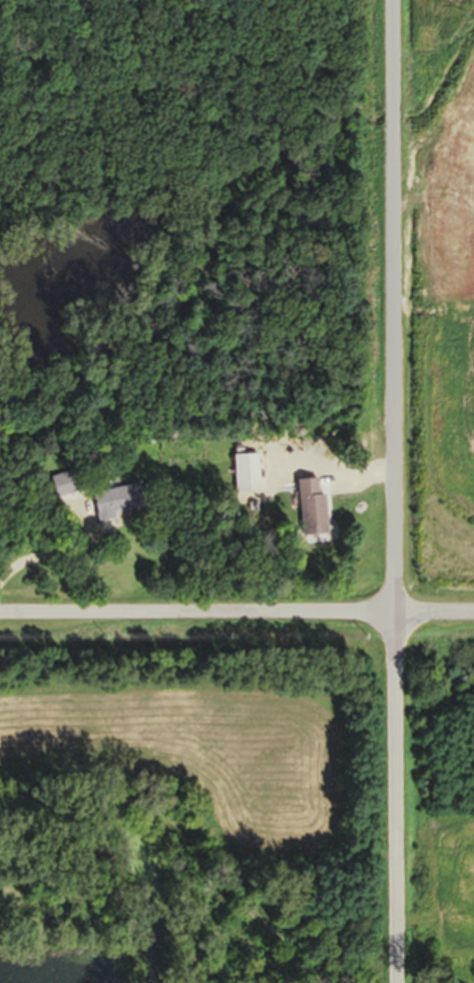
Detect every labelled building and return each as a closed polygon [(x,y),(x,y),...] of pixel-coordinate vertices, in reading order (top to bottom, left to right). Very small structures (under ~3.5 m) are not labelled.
[(256,459),(230,459),(230,496),(256,496),(256,459)] [(314,482),(293,483),(297,547),(323,545),(321,498),(315,498),(314,482)] [(137,487),(86,499),(93,524),(143,512),(137,487)]
